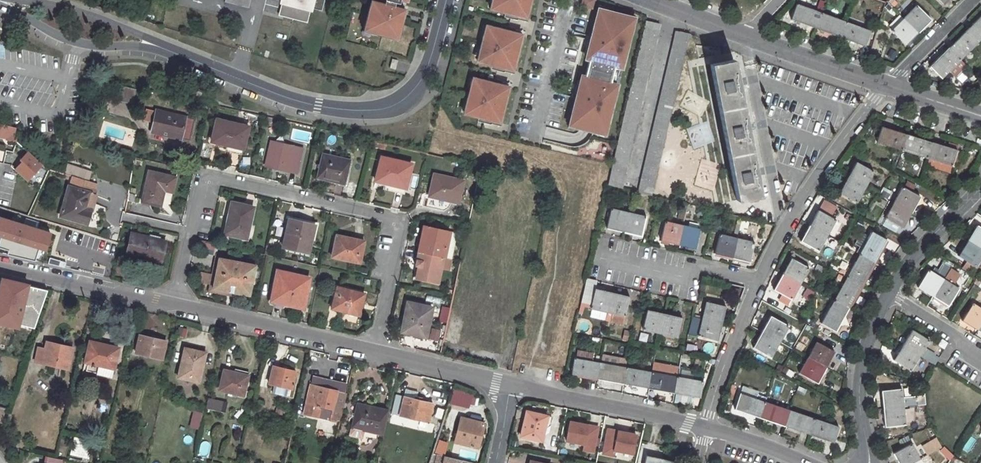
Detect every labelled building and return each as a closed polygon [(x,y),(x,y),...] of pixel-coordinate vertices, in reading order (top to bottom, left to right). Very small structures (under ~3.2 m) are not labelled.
[(286,3),(284,13),(304,18),(306,8),(322,12),(325,0),(274,0),(286,3)] [(386,0),(387,1),(386,6),(372,2),(365,30),(374,32),(374,34),(389,38),(389,36),(398,38),(405,10),(393,7),(394,2),(399,3),(400,0),(386,0)] [(527,18),(532,0),(496,0),(494,10),(512,14),(511,19),(519,21),(520,16),(527,18)] [(593,10),(596,0),(582,0),(580,6),(593,10)] [(792,19),(816,28),(822,13),(798,4),(792,19)] [(917,6),(905,18),(919,32),(931,20),(917,6)] [(608,13),(598,11),(595,22),(590,41),(592,42),(587,60),(590,60),(586,76),(583,76),(579,94),(577,94),(570,124),(580,127),(579,128),(596,133),(597,131),(606,133),(617,92),(613,91),(621,61),(624,62),(632,32),(632,31),(635,20),(625,17),(625,15),(609,11),(608,13)] [(816,28),(840,37),(846,22),(822,13),(816,28)] [(968,29),(979,41),(980,39),(980,16),(968,29)] [(905,18),(892,31),(906,45),(919,32),(905,18)] [(646,21),(608,185),(622,188),(626,175),(624,174),(660,24),(646,21)] [(866,47),(871,32),(846,22),(840,37),(866,47)] [(506,69),(514,71),(523,35),(515,33),(516,29),(509,27),(508,31),(490,26),(487,36),(485,35),(480,52),(483,52),(481,62),(499,67),(498,71),(505,73),(506,69)] [(968,29),(950,48),(961,60),(979,41),(968,29)] [(676,31),(638,191),(652,195),(687,41),(689,41),(691,33),(676,31)] [(950,48),(931,67),(943,78),(961,60),(950,48)] [(746,124),(738,86),(742,85),(740,78),(737,79),(733,59),(711,64),(737,200),(760,196),(756,177),(760,176),(759,169),(755,169),(747,131),(751,131),(749,123),(746,124)] [(493,121),(501,123),(510,87),(502,85),(503,81),(496,79),(495,83),(477,79),(474,88),(471,88),(467,104),(470,105),(468,114),(486,119),(485,123),(492,125),(493,121)] [(120,84),(116,99),(132,103),(136,88),(120,84)] [(156,110),(151,131),(189,141),(195,119),(156,110)] [(217,118),(211,142),(243,150),(248,126),(217,118)] [(16,128),(15,127),(0,123),(0,136),(14,139),(16,128)] [(687,127),(691,147),(713,143),(709,123),(687,127)] [(877,142),(901,150),(907,134),(882,126),(877,142)] [(931,142),(907,134),(901,150),(926,158),(931,142)] [(271,141),(265,166),(297,173),(303,148),(271,141)] [(926,158),(951,166),(956,150),(931,142),(926,158)] [(323,153),(317,177),(345,184),(350,160),(323,153)] [(382,157),(376,181),(385,182),(406,187),(411,164),(382,157)] [(856,161),(847,177),(865,186),(874,171),(856,161)] [(148,170),(141,201),(161,206),(165,190),(173,192),(176,176),(148,170)] [(434,174),(430,196),(459,203),(464,181),(434,174)] [(69,186),(60,216),(87,223),(92,206),(93,206),(96,194),(94,193),(97,184),(72,177),(70,186),(69,186)] [(847,177),(839,192),(857,202),(865,186),(847,177)] [(385,182),(383,188),(404,193),(406,187),(385,182)] [(879,195),(889,200),(893,192),(883,187),(879,195)] [(902,187),(893,202),(911,212),(919,196),(902,187)] [(824,199),(819,208),(833,215),(837,206),(824,199)] [(232,202),(228,219),(230,219),(228,234),(247,239),(254,207),(232,202)] [(893,202),(885,218),(903,227),(911,212),(893,202)] [(612,208),(607,228),(624,232),(629,212),(612,208)] [(818,210),(810,225),(827,235),(834,238),(842,224),(835,220),(836,219),(818,210)] [(629,212),(624,232),(641,236),(646,216),(629,212)] [(289,219),(283,246),(309,252),(314,227),(299,223),(300,221),(289,219)] [(0,225),(0,232),(6,234),(3,244),(14,248),(16,242),(26,245),(42,250),(48,229),(32,224),(30,229),(2,220),(0,225)] [(661,241),(678,245),(683,225),(666,221),(661,241)] [(426,239),(423,253),(444,257),(445,257),(447,246),(454,247),(457,232),(424,225),(421,237),(426,239)] [(678,245),(695,248),(700,229),(683,225),(678,245)] [(810,225),(801,240),(819,250),(827,235),(810,225)] [(966,241),(980,250),(980,229),(976,226),(966,241)] [(872,232),(860,254),(874,262),(886,240),(872,232)] [(131,233),(126,254),(161,262),(166,241),(131,233)] [(732,257),(737,238),(720,234),(715,253),(732,257)] [(336,235),(332,256),(360,263),(364,243),(355,241),(356,239),(336,235)] [(732,257),(749,262),(755,242),(737,238),(732,257)] [(886,248),(894,250),(896,243),(888,241),(886,248)] [(957,256),(975,266),(980,256),(980,250),(966,241),(957,256)] [(16,242),(14,248),(24,251),(26,245),(16,242)] [(445,257),(451,258),(454,247),(447,246),(445,257)] [(418,252),(416,265),(418,266),(416,278),(438,283),(444,257),(423,253),(418,252)] [(860,254),(847,277),(861,285),(874,262),(860,254)] [(219,258),(213,288),(250,295),(256,265),(219,258)] [(791,258),(782,274),(800,283),(809,268),(791,258)] [(942,260),(937,275),(959,283),(961,278),(953,275),(957,265),(942,260)] [(928,270),(917,287),(932,296),(943,279),(928,270)] [(278,271),(272,300),(302,307),(308,278),(278,271)] [(204,274),(203,283),(212,284),(213,275),(204,274)] [(782,274),(774,289),(792,298),(800,283),(782,274)] [(847,277),(835,299),(849,307),(861,285),(847,277)] [(943,279),(932,296),(947,305),(958,289),(943,279)] [(341,309),(341,310),(359,315),(365,294),(338,286),(332,306),(341,309)] [(2,310),(2,314),(11,317),(16,295),(7,293),(8,290),(0,288),(0,287),(0,310),(2,310)] [(596,289),(591,308),(608,312),(613,292),(596,289)] [(612,313),(610,321),(622,324),(624,315),(625,316),(630,296),(613,292),(608,312),(612,313)] [(24,297),(16,295),(11,317),(19,319),(20,315),(37,319),(45,296),(35,294),(33,295),(25,294),(24,297)] [(835,299),(821,323),(836,331),(849,307),(835,299)] [(707,302),(702,319),(722,323),(726,306),(707,302)] [(415,333),(415,335),(426,337),(432,307),(408,303),(402,330),(415,333)] [(962,320),(977,330),(980,323),(980,309),(972,303),(962,320)] [(643,329),(660,333),(665,314),(647,310),(643,329)] [(665,314),(660,333),(678,336),(682,317),(665,314)] [(771,316),(762,331),(780,341),(789,326),(771,316)] [(698,336),(718,340),(722,323),(702,319),(698,336)] [(176,336),(185,338),(187,329),(178,327),(176,336)] [(431,328),(430,340),(439,340),(440,329),(431,328)] [(622,340),(629,342),(631,332),(624,330),(622,340)] [(911,330),(902,345),(919,355),(928,341),(911,330)] [(762,331),(753,347),(771,357),(780,341),(762,331)] [(140,335),(135,353),(162,359),(166,341),(140,335)] [(90,341),(85,362),(88,363),(86,371),(113,377),(119,350),(105,347),(105,345),(90,341)] [(817,341),(809,357),(826,367),(835,351),(817,341)] [(45,350),(42,363),(68,369),(73,347),(46,342),(45,350)] [(902,345),(892,360),(909,370),(919,355),(902,345)] [(38,348),(35,362),(42,363),(45,350),(38,348)] [(181,363),(178,378),(199,382),(206,353),(187,348),(184,363),(181,363)] [(598,379),(601,362),(575,357),(573,374),(598,379)] [(809,357),(800,373),(818,382),(826,367),(809,357)] [(624,383),(626,367),(601,362),(598,379),(624,383)] [(289,389),(292,389),(296,371),(274,366),(270,384),(275,385),(273,392),(287,396),(289,389)] [(649,388),(652,372),(626,367),(624,383),(649,388)] [(248,378),(233,374),(234,372),(224,370),(220,390),(229,392),(227,397),(232,398),(233,393),(244,396),(248,378)] [(234,372),(233,374),(248,378),(249,373),(234,370),(234,372)] [(674,392),(677,377),(652,372),(649,388),(674,392)] [(700,397),(702,381),(677,377),(674,392),(700,397)] [(326,408),(332,409),(330,418),(341,421),(347,393),(311,385),(304,414),(318,418),(321,406),(326,408)] [(449,404),(471,411),(476,395),(454,388),(449,404)] [(900,389),(881,391),(883,409),(902,407),(900,389)] [(760,417),(765,401),(741,393),(735,408),(760,417)] [(397,415),(402,395),(395,394),(391,414),(397,415)] [(404,396),(399,415),(428,423),(433,403),(404,396)] [(206,409),(225,412),(227,402),(208,398),(206,409)] [(785,425),(790,410),(765,401),(760,417),(785,425)] [(357,403),(351,428),(382,435),(388,411),(357,403)] [(902,407),(883,409),(885,426),(904,424),(902,407)] [(810,434),(815,418),(790,410),(785,425),(810,434)] [(526,411),(520,437),(538,441),(542,424),(546,425),(547,416),(526,411)] [(198,426),(201,416),(195,413),(191,424),(198,426)] [(542,424),(541,432),(548,434),(552,418),(547,416),(546,425),(542,424)] [(461,418),(455,443),(478,448),(484,424),(461,418)] [(834,442),(839,427),(815,418),(810,434),(834,442)] [(568,422),(566,444),(582,445),(582,452),(597,453),(599,425),(568,422)] [(607,427),(601,452),(633,460),(639,434),(607,427)] [(362,439),(363,431),(350,429),(349,436),(362,439)] [(75,438),(71,454),(88,458),(91,442),(75,438)] [(926,454),(941,448),(937,438),(922,445),(926,454)] [(893,453),(898,462),(912,462),(919,459),(911,443),(893,453)] [(943,447),(939,452),(949,459),(953,454),(943,447)] [(433,452),(430,462),(474,462),(433,452)]
